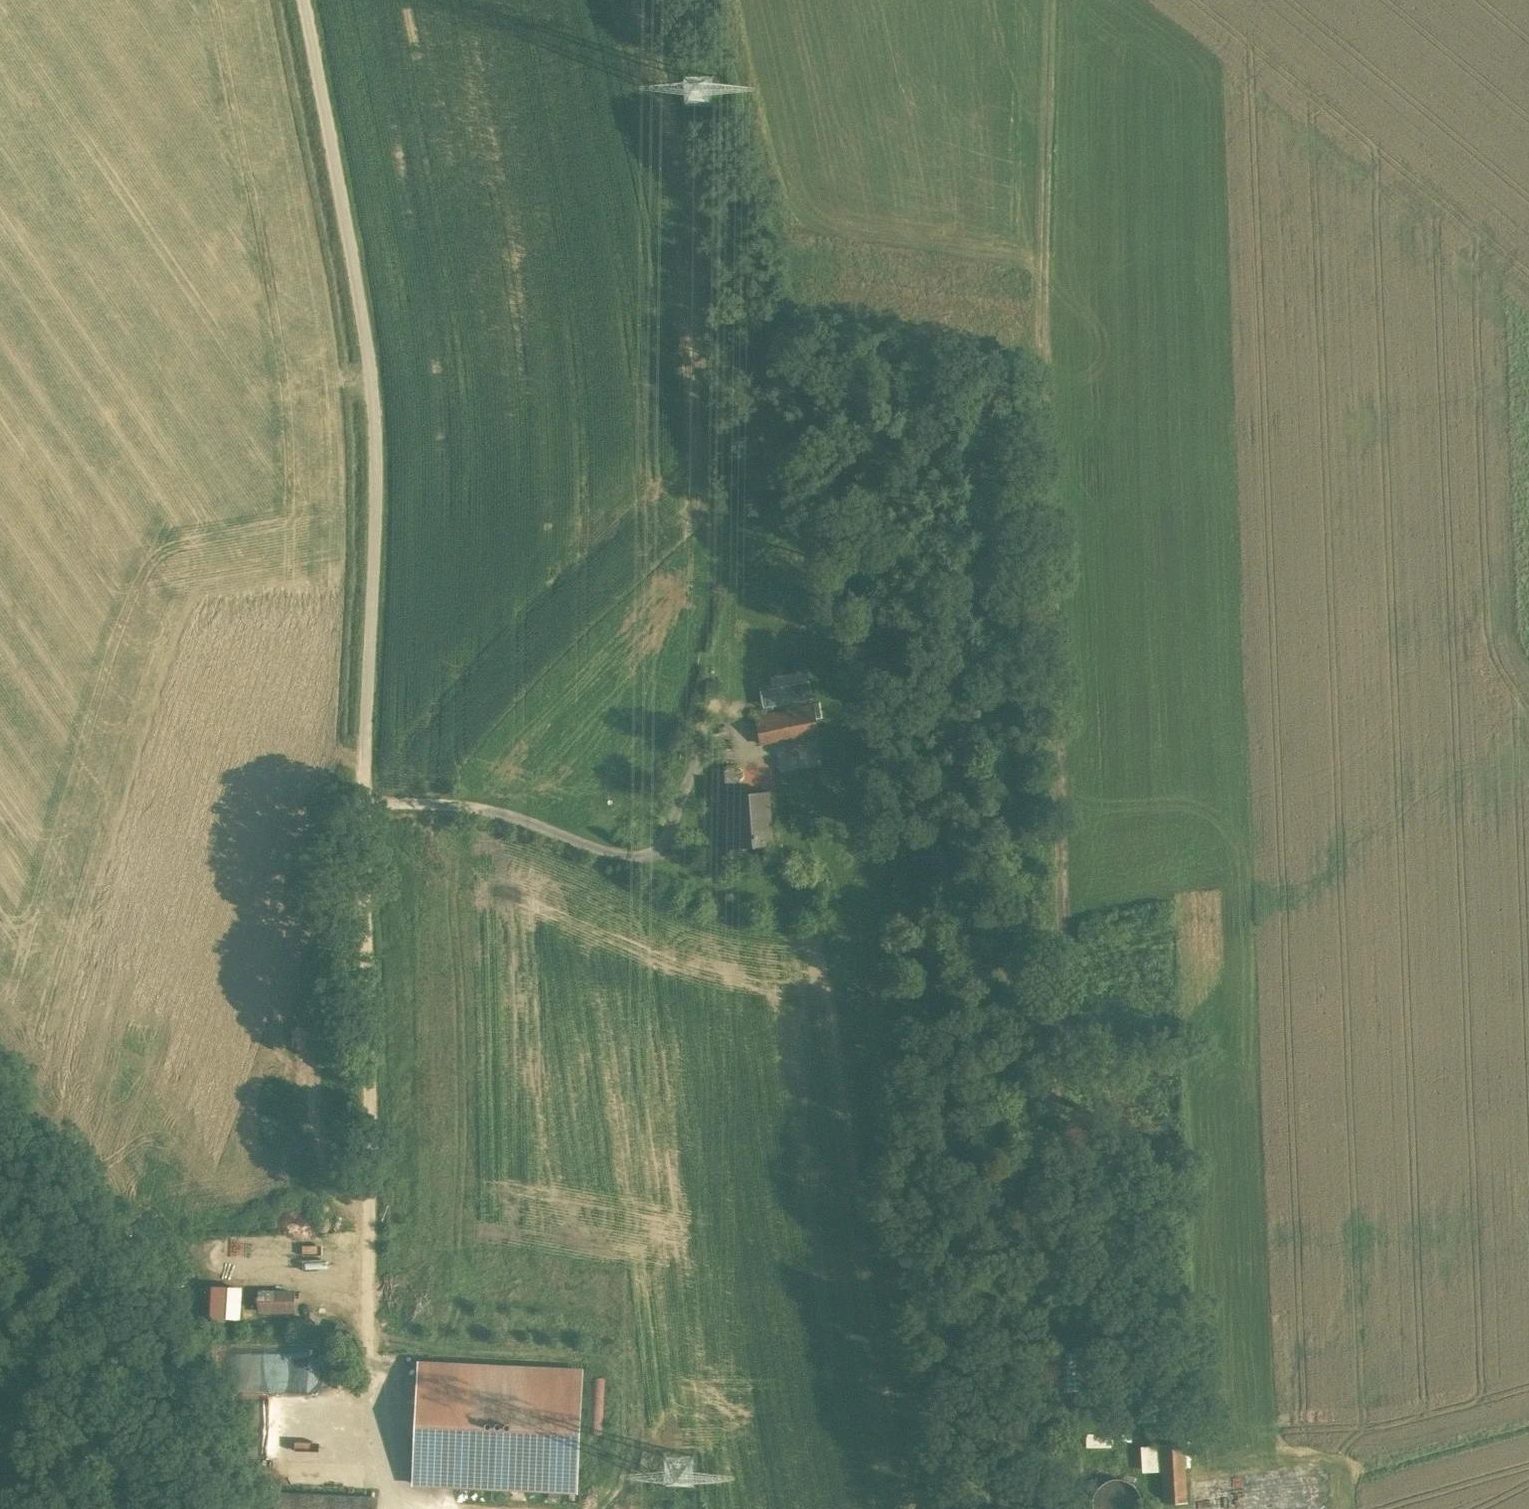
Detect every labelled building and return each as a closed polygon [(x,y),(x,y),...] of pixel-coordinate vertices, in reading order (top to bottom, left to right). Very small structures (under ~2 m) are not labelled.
[(764,707),(811,697),(809,682),(761,691),(764,707)] [(812,705),(756,716),(761,743),(817,731),(812,705)] [(733,767),(715,768),(717,798),(720,797),(735,796),(733,767)] [(735,796),(720,797),(725,849),(753,846),(773,844),(773,842),(768,793),(735,796)] [(773,844),(753,846),(754,860),(777,858),(776,842),(773,842),(773,844)] [(253,1311),(254,1296),(225,1294),(224,1310),(253,1311)] [(576,1496),(582,1374),(420,1366),(414,1488),(576,1496)] [(609,1399),(608,1375),(598,1376),(599,1400),(609,1399)] [(1183,1443),(1162,1444),(1165,1504),(1186,1502),(1184,1477),(1183,1443)] [(1142,1503),(1140,1493),(1134,1485),(1126,1480),(1116,1479),(1107,1481),(1099,1486),(1094,1494),(1092,1504),(1093,1508),(1141,1508),(1142,1503)] [(252,1492),(251,1508),(377,1508),(378,1498),(252,1492)]
